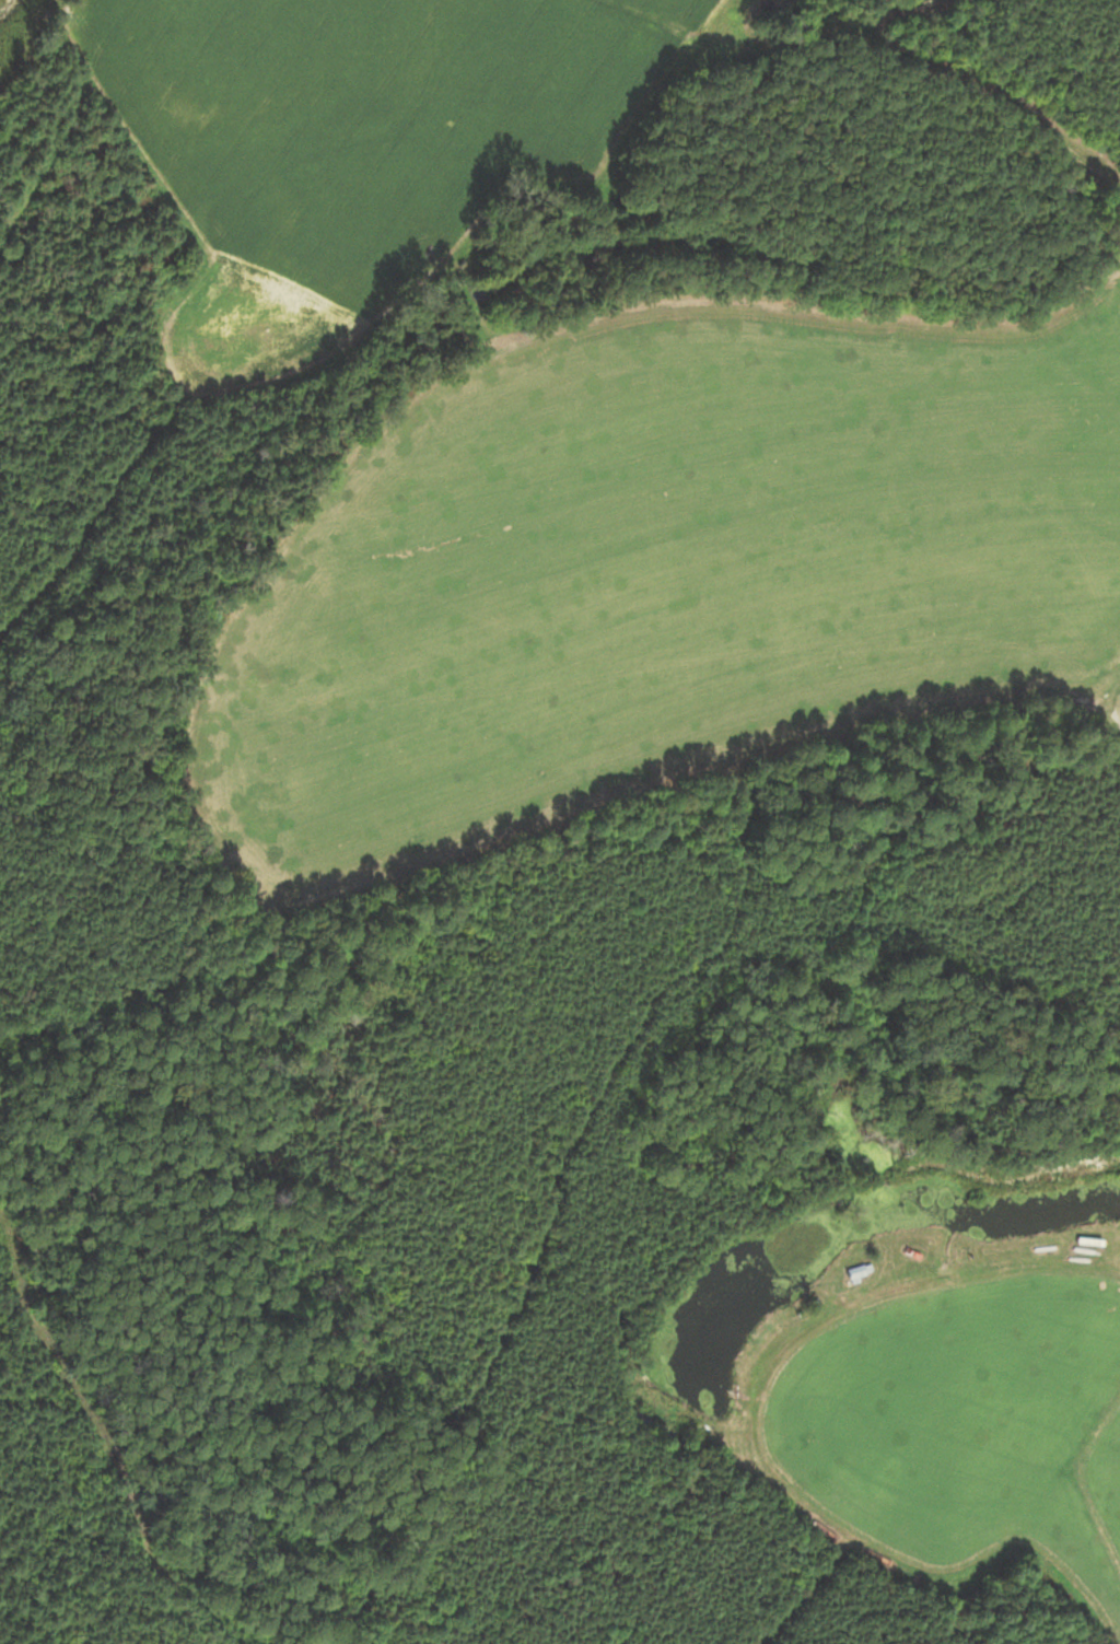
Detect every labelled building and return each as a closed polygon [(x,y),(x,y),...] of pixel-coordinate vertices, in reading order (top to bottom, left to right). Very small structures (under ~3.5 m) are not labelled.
[(867,1277),(864,1266),(841,1272),(844,1283),(867,1277)]
